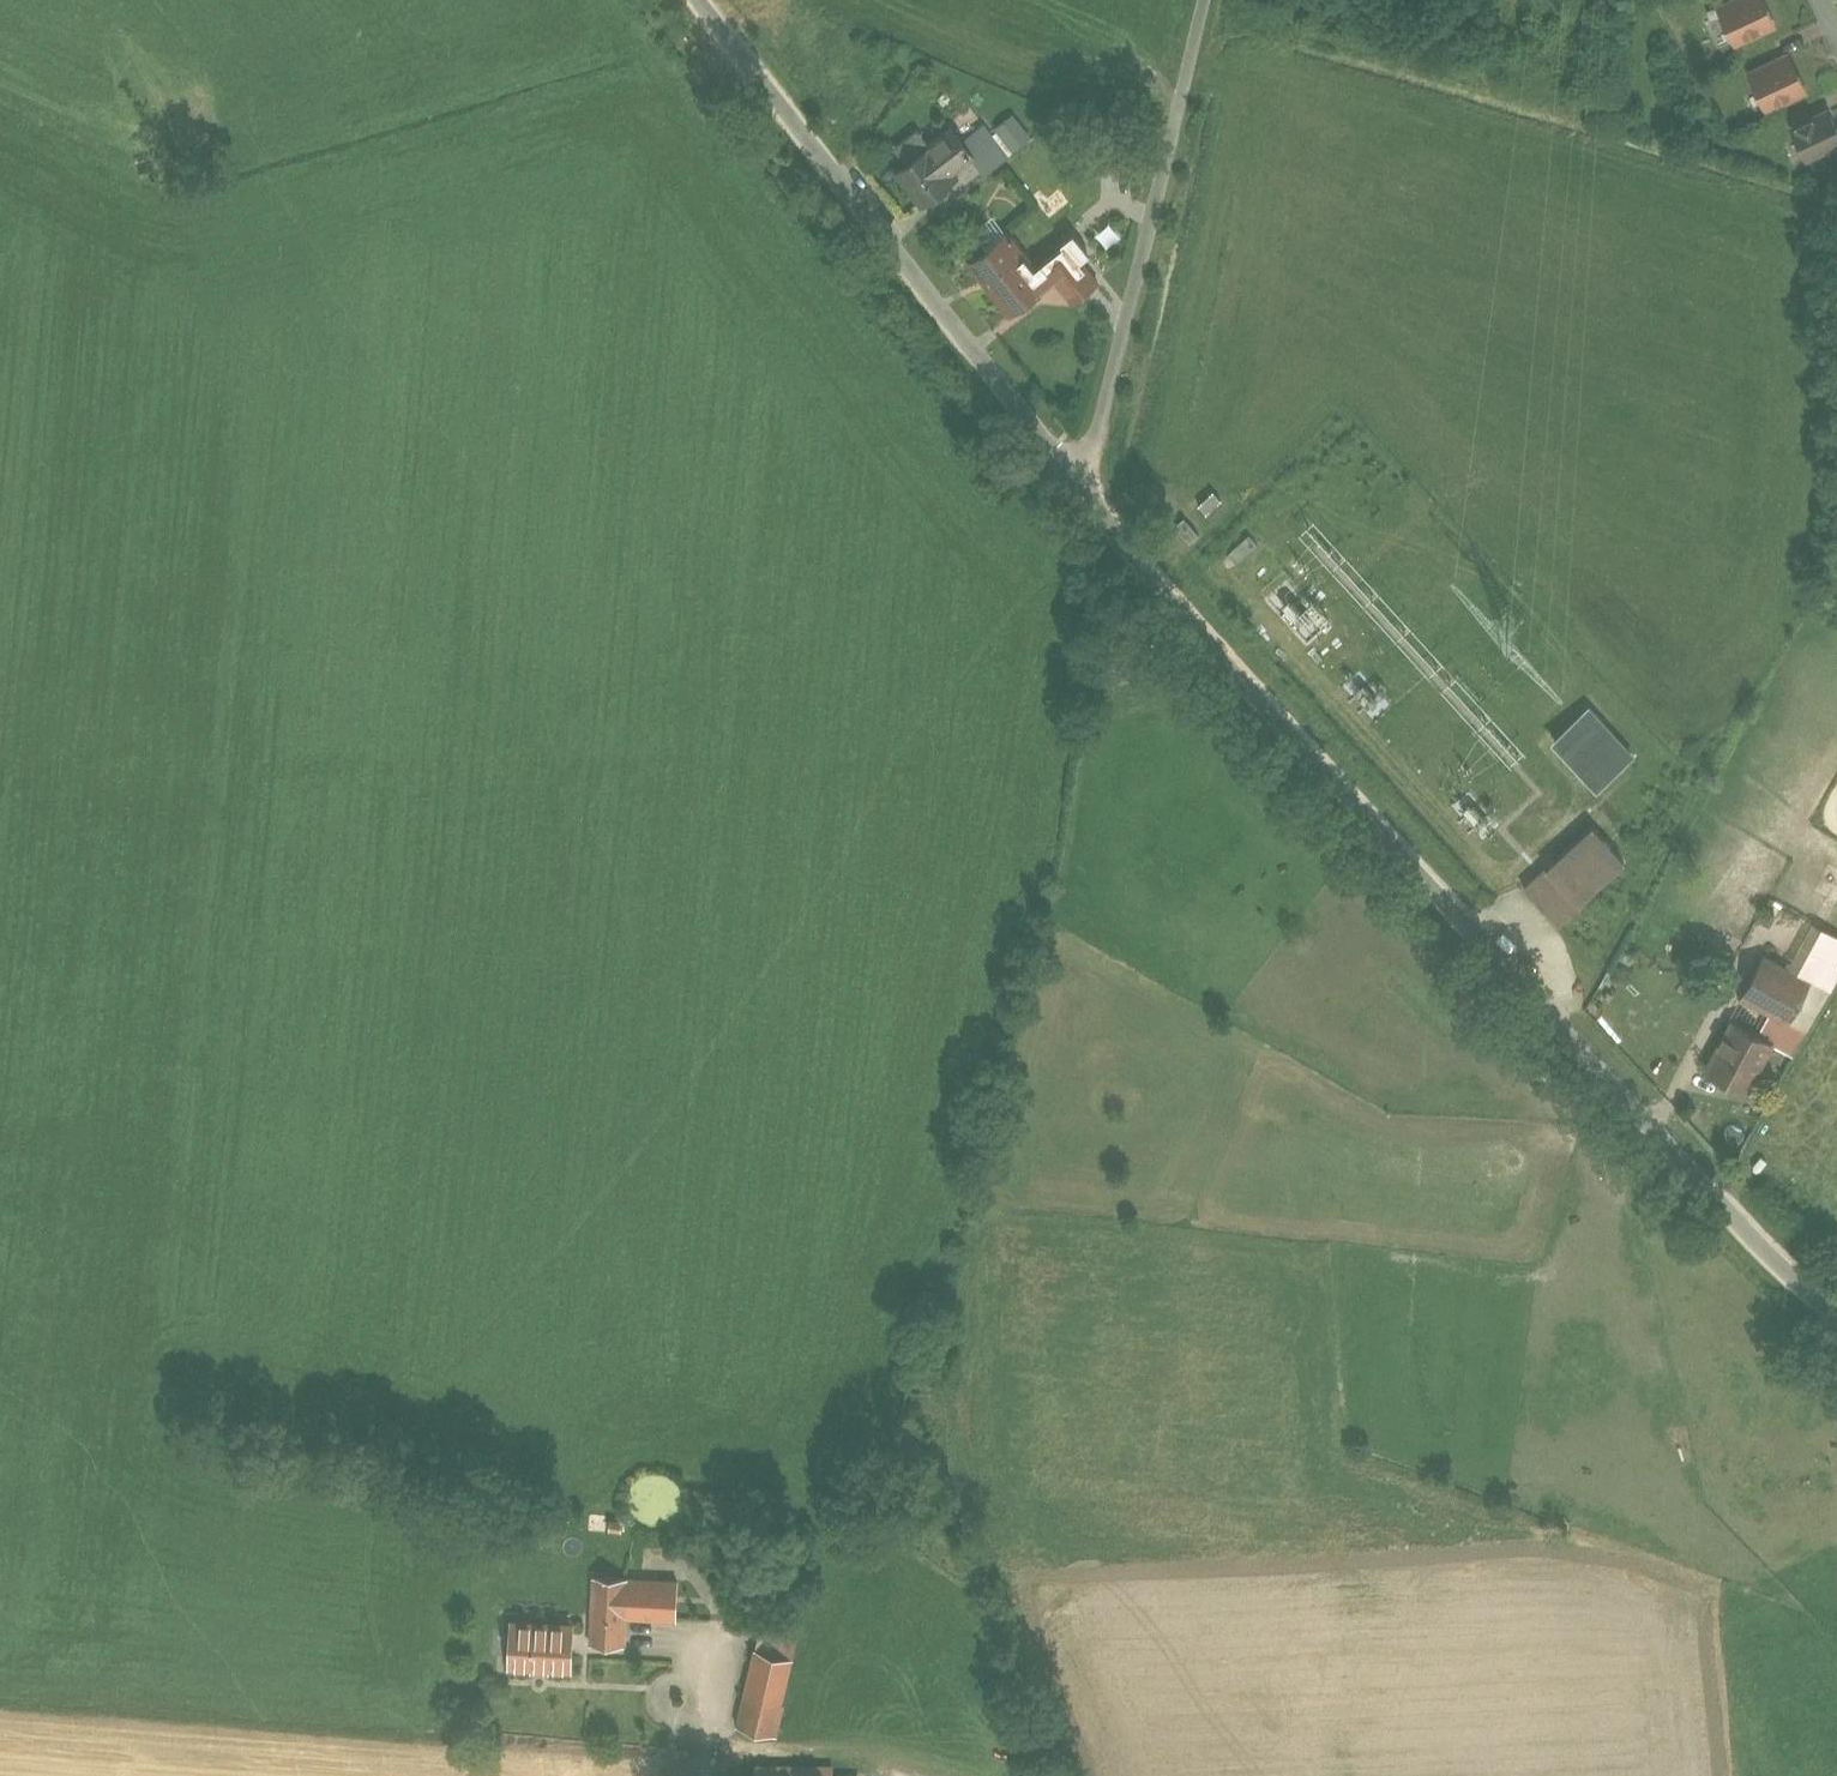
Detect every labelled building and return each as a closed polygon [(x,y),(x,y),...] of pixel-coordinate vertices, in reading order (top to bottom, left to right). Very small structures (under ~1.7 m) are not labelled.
[(1739,23),(1778,6),(1775,0),(1729,0),(1739,23)] [(1756,60),(1773,90),(1810,69),(1793,39),(1756,60)] [(1807,137),(1836,127),(1836,102),(1834,93),(1796,106),(1807,137)] [(965,110),(900,162),(933,204),(998,152),(965,110)] [(1021,304),(1071,264),(1091,289),(1115,270),(1085,231),(1061,250),(1065,256),(1056,263),(1018,215),(977,248),(1021,304)] [(1245,530),(1223,550),(1231,560),(1254,541),(1245,530)] [(1552,732),(1602,785),(1638,753),(1588,698),(1552,732)] [(1531,894),(1558,925),(1588,899),(1635,858),(1599,819),(1524,886),(1531,894)] [(1830,917),(1809,957),(1835,970),(1836,966),(1836,939),(1836,938),(1836,936),(1836,920),(1830,917)] [(1729,1015),(1702,1067),(1748,1092),(1773,1045),(1792,1055),(1804,1031),(1787,1022),(1810,978),(1763,954),(1740,997),(1765,1011),(1756,1029),(1729,1015)] [(543,1687),(686,1691),(688,1632),(669,1632),(670,1606),(686,1607),(687,1565),(682,1565),(600,1563),(598,1630),(544,1628),(543,1687)] [(772,1620),(765,1618),(745,1715),(785,1723),(804,1626),(772,1620)] [(842,1766),(761,1765),(761,1775),(842,1775),(842,1766)]
